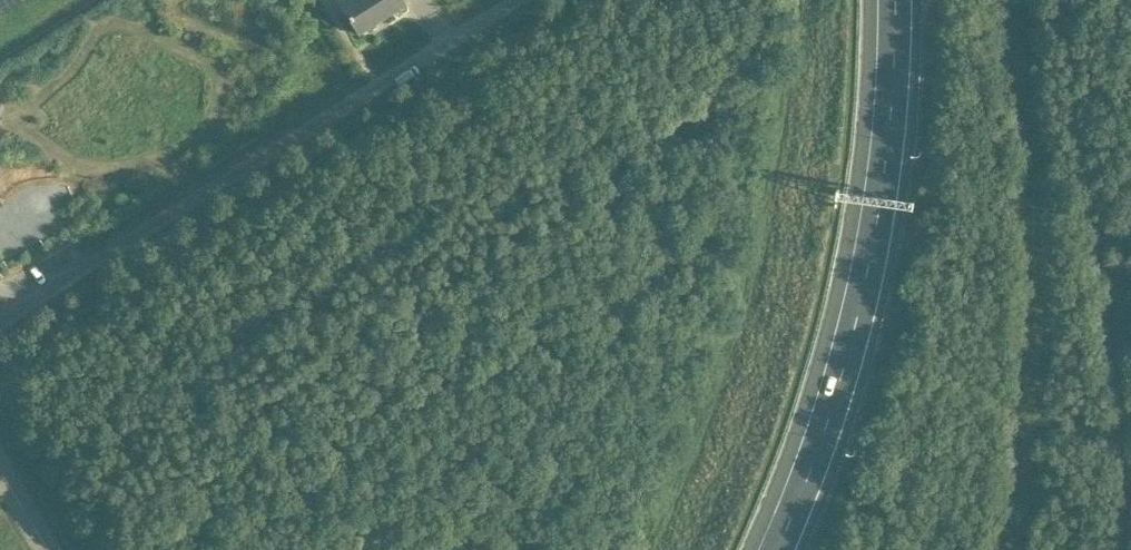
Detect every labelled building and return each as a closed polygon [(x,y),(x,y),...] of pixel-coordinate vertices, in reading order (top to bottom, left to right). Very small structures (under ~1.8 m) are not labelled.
[(339,0),(346,12),(349,15),(358,31),(408,0),(340,0),(339,0)]
